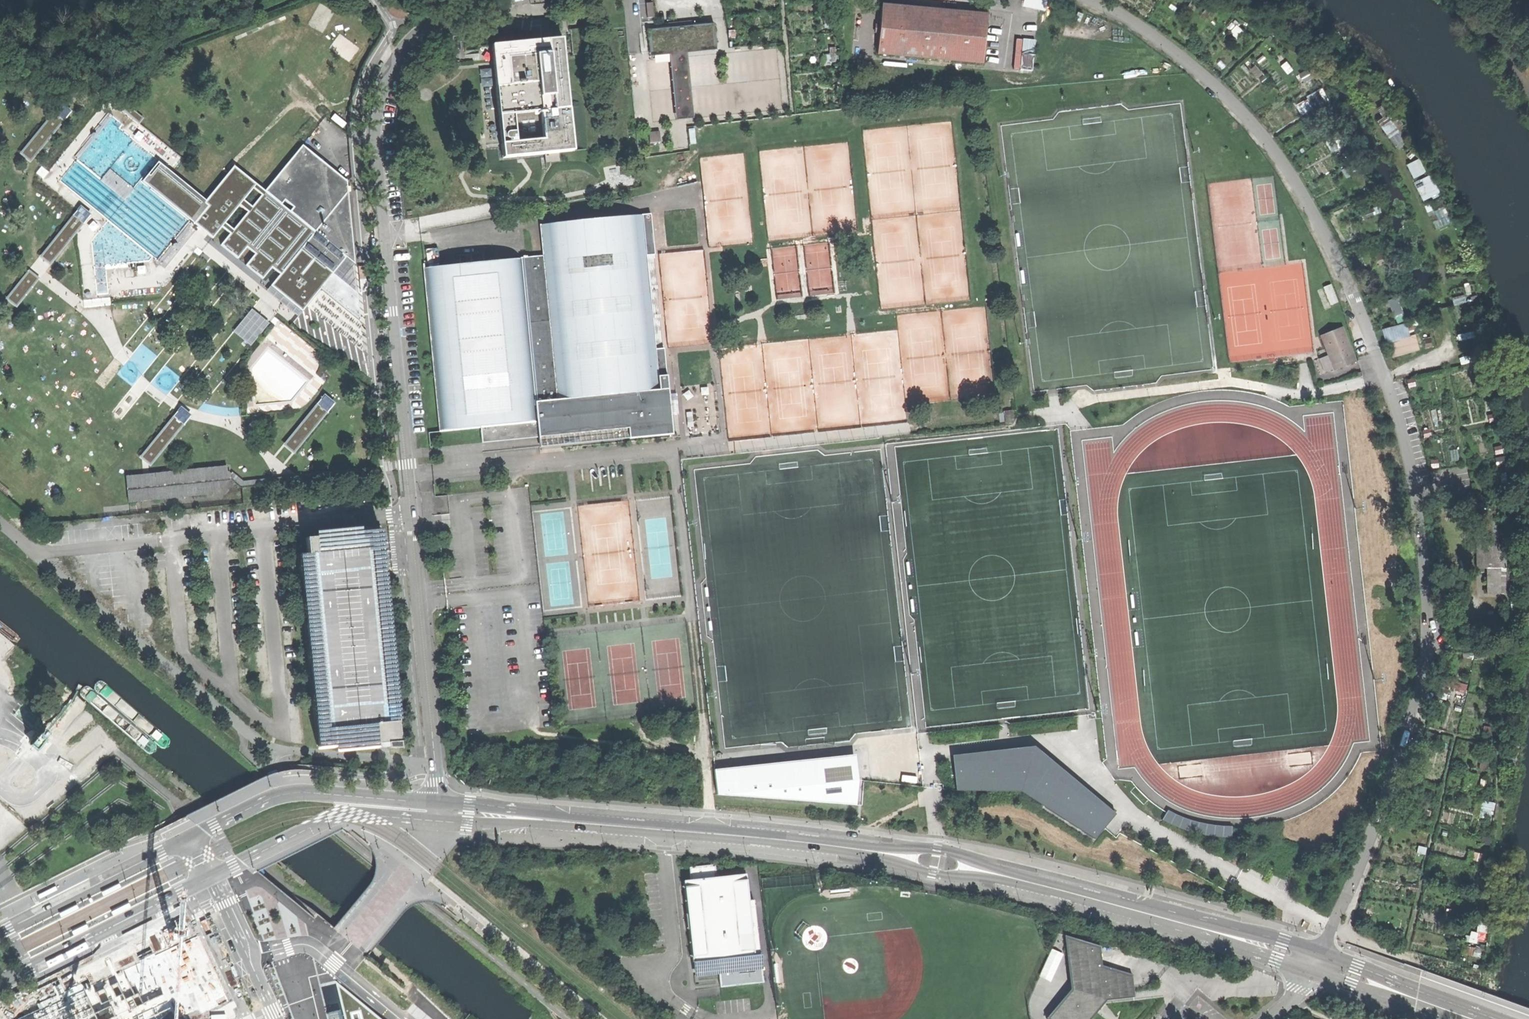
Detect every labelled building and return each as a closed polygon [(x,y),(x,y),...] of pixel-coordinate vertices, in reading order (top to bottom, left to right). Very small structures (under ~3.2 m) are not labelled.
[(1050,0),(1026,0),(1026,4),(1048,8),(1050,0)] [(881,3),(877,52),(981,62),(986,12),(933,8),(881,3)] [(648,30),(693,26),(693,22),(655,25),(655,22),(643,23),(644,34),(641,34),(643,54),(651,53),(648,30)] [(693,26),(648,30),(651,53),(717,47),(715,24),(693,26)] [(1015,69),(1034,70),(1037,39),(1018,38),(1015,69)] [(524,43),(492,46),(503,157),(547,153),(561,152),(573,150),(563,39),(547,40),(536,41),(524,43)] [(694,119),(688,54),(670,56),(676,121),(694,119)] [(1318,105),(1329,100),(1324,88),(1313,94),(1318,105)] [(118,105),(141,123),(145,118),(121,100),(118,105)] [(61,103),(20,153),(30,161),(71,111),(61,103)] [(1388,103),(1380,108),(1385,116),(1380,119),(1399,147),(1412,139),(1388,103)] [(661,132),(650,133),(651,143),(662,142),(661,132)] [(283,203),(286,199),(295,207),(293,211),(318,232),(349,190),(349,180),(304,145),(268,190),(283,203)] [(547,153),(548,161),(562,159),(561,152),(547,153)] [(1422,157),(1409,161),(1414,177),(1427,173),(1422,157)] [(259,183),(236,164),(208,198),(162,161),(152,173),(150,172),(144,179),(197,223),(215,237),(224,226),(228,222),(241,205),(246,200),(255,188),(259,183)] [(1433,172),(1416,181),(1425,199),(1442,191),(1433,172)] [(284,273),(273,285),(305,312),(310,306),(323,290),(339,271),(308,245),(318,232),(293,211),(283,203),(268,190),(259,183),(255,188),(263,196),(254,207),(246,200),(241,205),(250,212),(236,229),(228,222),(224,226),(234,234),(224,245),(239,257),(248,246),(257,253),(248,265),(262,277),(273,264),(279,269),(284,273)] [(323,290),(356,318),(353,261),(349,190),(318,232),(308,245),(339,271),(323,290)] [(82,207),(41,257),(51,265),(92,215),(82,207)] [(541,224),(543,255),(522,257),(484,261),(483,252),(459,254),(460,264),(424,267),(432,346),(439,430),(479,427),(481,443),(518,439),(518,438),(533,437),(533,438),(537,437),(538,447),(619,439),(671,434),(650,213),(644,214),(541,224)] [(29,271),(7,298),(18,307),(40,279),(29,271)] [(1325,286),(1332,304),(1339,301),(1332,283),(1325,286)] [(1398,295),(1389,299),(1396,315),(1405,311),(1398,295)] [(1409,322),(1385,326),(1391,356),(1422,350),(1419,334),(1412,335),(1409,322)] [(1335,368),(1336,370),(1347,365),(1357,361),(1343,326),(1322,335),(1330,355),(1335,368)] [(1335,368),(1330,355),(1320,359),(1326,372),(1335,368)] [(325,395),(285,445),(295,453),(335,403),(325,395)] [(178,411),(141,457),(143,459),(151,466),(189,419),(191,415),(181,407),(178,411)] [(1014,409),(1004,410),(1005,424),(1015,423),(1014,409)] [(255,486),(254,480),(246,481),(228,465),(149,473),(147,473),(127,474),(131,501),(227,480),(244,487),(255,486)] [(381,534),(381,530),(381,526),(359,528),(359,532),(359,534),(357,533),(356,532),(355,531),(351,530),(349,530),(347,529),(344,529),(335,530),(332,531),(326,533),(326,531),(313,532),(314,536),(314,538),(306,538),(307,553),(298,554),(315,733),(317,746),(318,746),(318,747),(340,745),(343,746),(347,747),(350,748),(353,748),(363,747),(366,746),(368,745),(372,744),(375,741),(377,740),(377,748),(378,748),(378,744),(382,744),(386,743),(387,749),(400,748),(400,750),(401,750),(398,721),(400,721),(385,575),(385,572),(382,572),(380,556),(378,535),(381,534)] [(1478,549),(1478,568),(1488,568),(1488,594),(1509,593),(1508,548),(1478,549)] [(44,728),(31,744),(38,751),(52,735),(47,731),(44,728)] [(1035,745),(953,756),(954,759),(957,790),(1021,791),(1096,838),(1105,827),(1116,813),(1035,745)] [(715,768),(718,794),(857,804),(858,792),(859,779),(856,754),(715,768)] [(1176,813),(1168,809),(1167,811),(1163,819),(1171,824),(1180,827),(1188,831),(1197,833),(1206,835),(1215,836),(1223,837),(1233,837),(1233,828),(1233,826),(1225,825),(1216,824),(1208,823),(1199,821),(1192,820),(1184,816),(1176,813)] [(101,895),(102,897),(120,888),(118,884),(116,885),(102,892),(100,893),(101,895)] [(37,898),(38,900),(56,891),(54,887),(39,894),(36,896),(37,898)] [(128,906),(127,904),(110,913),(112,917),(113,916),(127,909),(129,908),(128,906)] [(58,916),(59,918),(77,909),(75,906),(74,906),(60,913),(57,914),(58,916)] [(86,927),(85,925),(70,932),(72,936),(74,935),(85,930),(87,929),(86,927)] [(178,979),(182,973),(183,966),(179,930),(10,1018),(134,1018),(178,979)] [(1066,936),(1073,989),(1047,1018),(1048,1018),(1089,1018),(1105,999),(1134,997),(1132,975),(1102,965),(1099,947),(1066,936)] [(1047,973),(1054,976),(1063,953),(1053,949),(1043,972),(1047,973)] [(763,965),(717,971),(719,989),(765,984),(763,965)] [(336,981),(342,1009),(345,1018),(380,1018),(336,981)] [(342,1009),(326,1013),(328,1018),(345,1018),(342,1009)]
